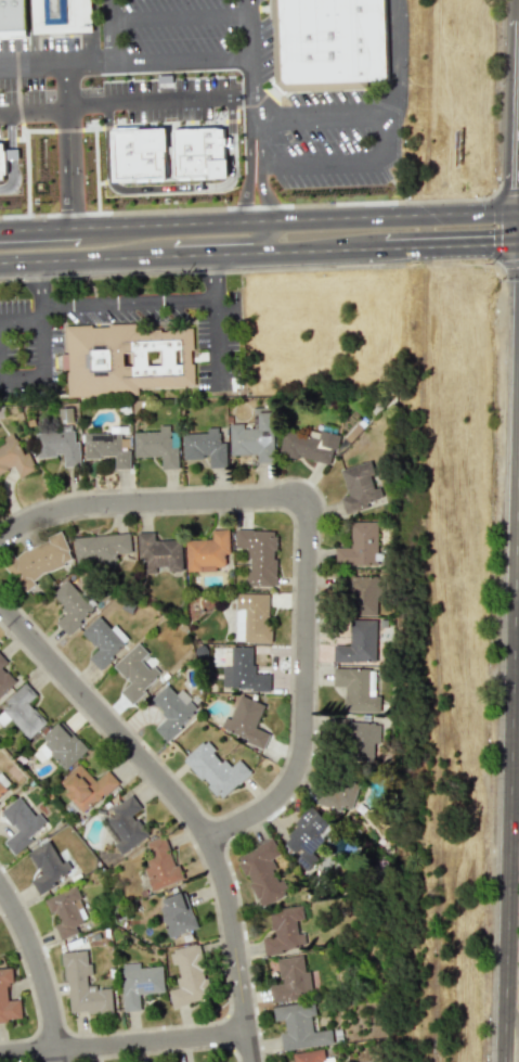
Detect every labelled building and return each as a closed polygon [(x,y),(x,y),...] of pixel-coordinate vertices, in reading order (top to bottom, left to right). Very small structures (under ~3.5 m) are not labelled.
[(23,36),(0,37),(0,0),(21,0),(23,36)] [(30,33),(29,0),(90,0),(91,30),(30,33)] [(272,81),(269,0),(383,0),(387,79),(365,80),(365,88),(281,90),(272,81)] [(236,116),(238,164),(191,166),(189,118),(236,116)] [(174,119),(176,167),(128,169),(127,121),(174,119)] [(66,325),(68,396),(138,394),(137,388),(195,386),(193,327),(128,329),(128,324),(66,325)] [(229,424),(230,455),(256,455),(256,463),(273,463),(273,412),(258,412),(258,428),(243,428),(243,424),(229,424)] [(36,457),(62,456),(63,466),(80,466),(79,441),(73,441),(72,425),(61,426),(61,431),(35,432),(36,457)] [(161,469),(178,469),(178,432),(170,432),(170,425),(159,425),(159,432),(133,432),(134,457),(161,456),(161,469)] [(129,449),(128,426),(111,427),(111,432),(120,432),(121,450),(129,449)] [(183,458),(209,458),(209,467),(226,467),(226,442),(221,442),(221,427),(207,427),(207,433),(183,433),(183,458)] [(331,465),(338,434),(309,428),(307,436),(283,431),(279,454),(331,465)] [(14,467),(19,477),(35,470),(28,452),(22,454),(13,433),(3,437),(6,443),(0,445),(0,473),(14,467)] [(115,469),(130,469),(129,451),(120,451),(120,433),(83,434),(84,458),(114,457),(115,469)] [(340,469),(348,495),(340,497),(345,514),(375,505),(373,498),(382,495),(380,486),(375,488),(367,461),(340,469)] [(376,522),(350,522),(350,547),(335,547),(335,565),(376,565),(376,522)] [(186,540),(186,571),(216,571),(215,566),(224,566),(224,555),(229,554),(228,529),(212,529),(212,539),(186,540)] [(277,531),(236,529),(235,547),(246,548),(246,557),(250,558),(250,570),(245,570),(245,585),(275,586),(277,531)] [(3,563),(23,590),(49,571),(60,567),(71,558),(61,531),(53,534),(40,544),(18,552),(3,563)] [(182,571),(181,539),(154,540),(154,532),(137,533),(138,558),(144,557),(144,573),(156,573),(155,566),(167,566),(167,571),(182,571)] [(75,536),(76,563),(104,562),(104,567),(117,567),(116,553),(131,553),(131,534),(75,536)] [(350,614),(376,615),(377,576),(335,575),(334,591),(350,592),(350,614)] [(67,634),(94,608),(67,579),(51,594),(67,612),(56,622),(67,634)] [(235,642),(271,642),(272,622),(268,622),(268,594),(236,593),(235,642)] [(129,640),(113,624),(109,628),(98,616),(81,632),(97,649),(89,658),(99,668),(129,640)] [(333,661),(375,662),(375,619),(349,619),(349,645),(333,645),(333,661)] [(161,674),(153,665),(148,670),(140,660),(147,653),(138,643),(113,666),(129,683),(120,692),(130,703),(161,674)] [(269,689),(270,674),(253,674),(254,647),(230,647),(230,665),(222,665),(221,688),(269,689)] [(1,666),(7,662),(0,655),(0,695),(15,681),(1,666)] [(344,711),(380,712),(380,696),(368,695),(369,678),(370,678),(371,669),(333,668),(332,686),(344,687),(344,711)] [(36,695),(25,682),(5,701),(8,705),(0,713),(0,723),(2,726),(10,719),(28,739),(46,722),(28,702),(36,695)] [(180,690),(176,694),(166,684),(150,699),(166,717),(154,728),(166,741),(199,710),(180,690)] [(264,747),(269,733),(255,727),(264,705),(240,695),(230,719),(224,717),(219,729),(264,747)] [(65,770),(87,749),(60,720),(42,737),(46,742),(33,754),(42,763),(50,754),(65,770)] [(379,721),(334,721),(334,740),(348,740),(348,761),(373,761),(373,740),(379,740),(379,721)] [(239,759),(230,768),(204,740),(183,759),(221,800),(251,772),(239,759)] [(85,812),(117,782),(107,770),(95,781),(79,764),(58,783),(85,812)] [(350,813),(359,782),(324,772),(316,803),(350,813)] [(8,790),(0,781),(0,798),(8,790)] [(111,808),(114,813),(101,822),(121,854),(148,836),(133,813),(140,809),(132,795),(111,808)] [(13,853),(48,824),(38,813),(34,816),(18,796),(0,811),(16,831),(3,842),(13,853)] [(331,826),(305,809),(283,843),(300,854),(296,860),(308,868),(318,854),(314,851),(331,826)] [(151,891),(181,880),(164,835),(143,843),(151,866),(143,869),(151,891)] [(259,906),(287,894),(271,859),(280,855),(273,839),(236,856),(259,906)] [(37,892),(74,874),(66,860),(61,863),(49,841),(28,851),(40,875),(31,880),(37,892)] [(44,897),(49,913),(56,911),(60,923),(55,925),(59,939),(78,933),(75,924),(87,920),(76,887),(44,897)] [(195,929),(186,891),(162,897),(165,906),(160,907),(167,937),(195,929)] [(262,938),(264,953),(306,948),(304,932),(298,933),(296,920),(303,919),(301,905),(269,910),(273,936),(262,938)] [(172,1006),(210,998),(199,944),(169,950),(172,965),(177,964),(180,978),(176,978),(178,988),(168,990),(172,1006)] [(113,1011),(112,987),(87,988),(87,975),(90,975),(88,950),(64,951),(68,1014),(113,1011)] [(277,958),(280,984),(269,986),(271,1002),(311,996),(305,955),(277,958)] [(162,966),(139,967),(139,963),(121,964),(123,1011),(141,1010),(140,994),(164,992),(162,966)] [(21,1019),(20,999),(8,1000),(7,983),(13,983),(12,968),(0,968),(0,1021),(21,1019)] [(282,1050),(333,1043),(331,1029),(313,1031),(311,1016),(316,1015),(314,1001),(272,1006),(274,1021),(284,1020),(285,1032),(279,1033),(282,1050)] [(333,1057),(324,1058),(323,1049),(292,1053),(294,1061),(334,1061),(333,1057)]
